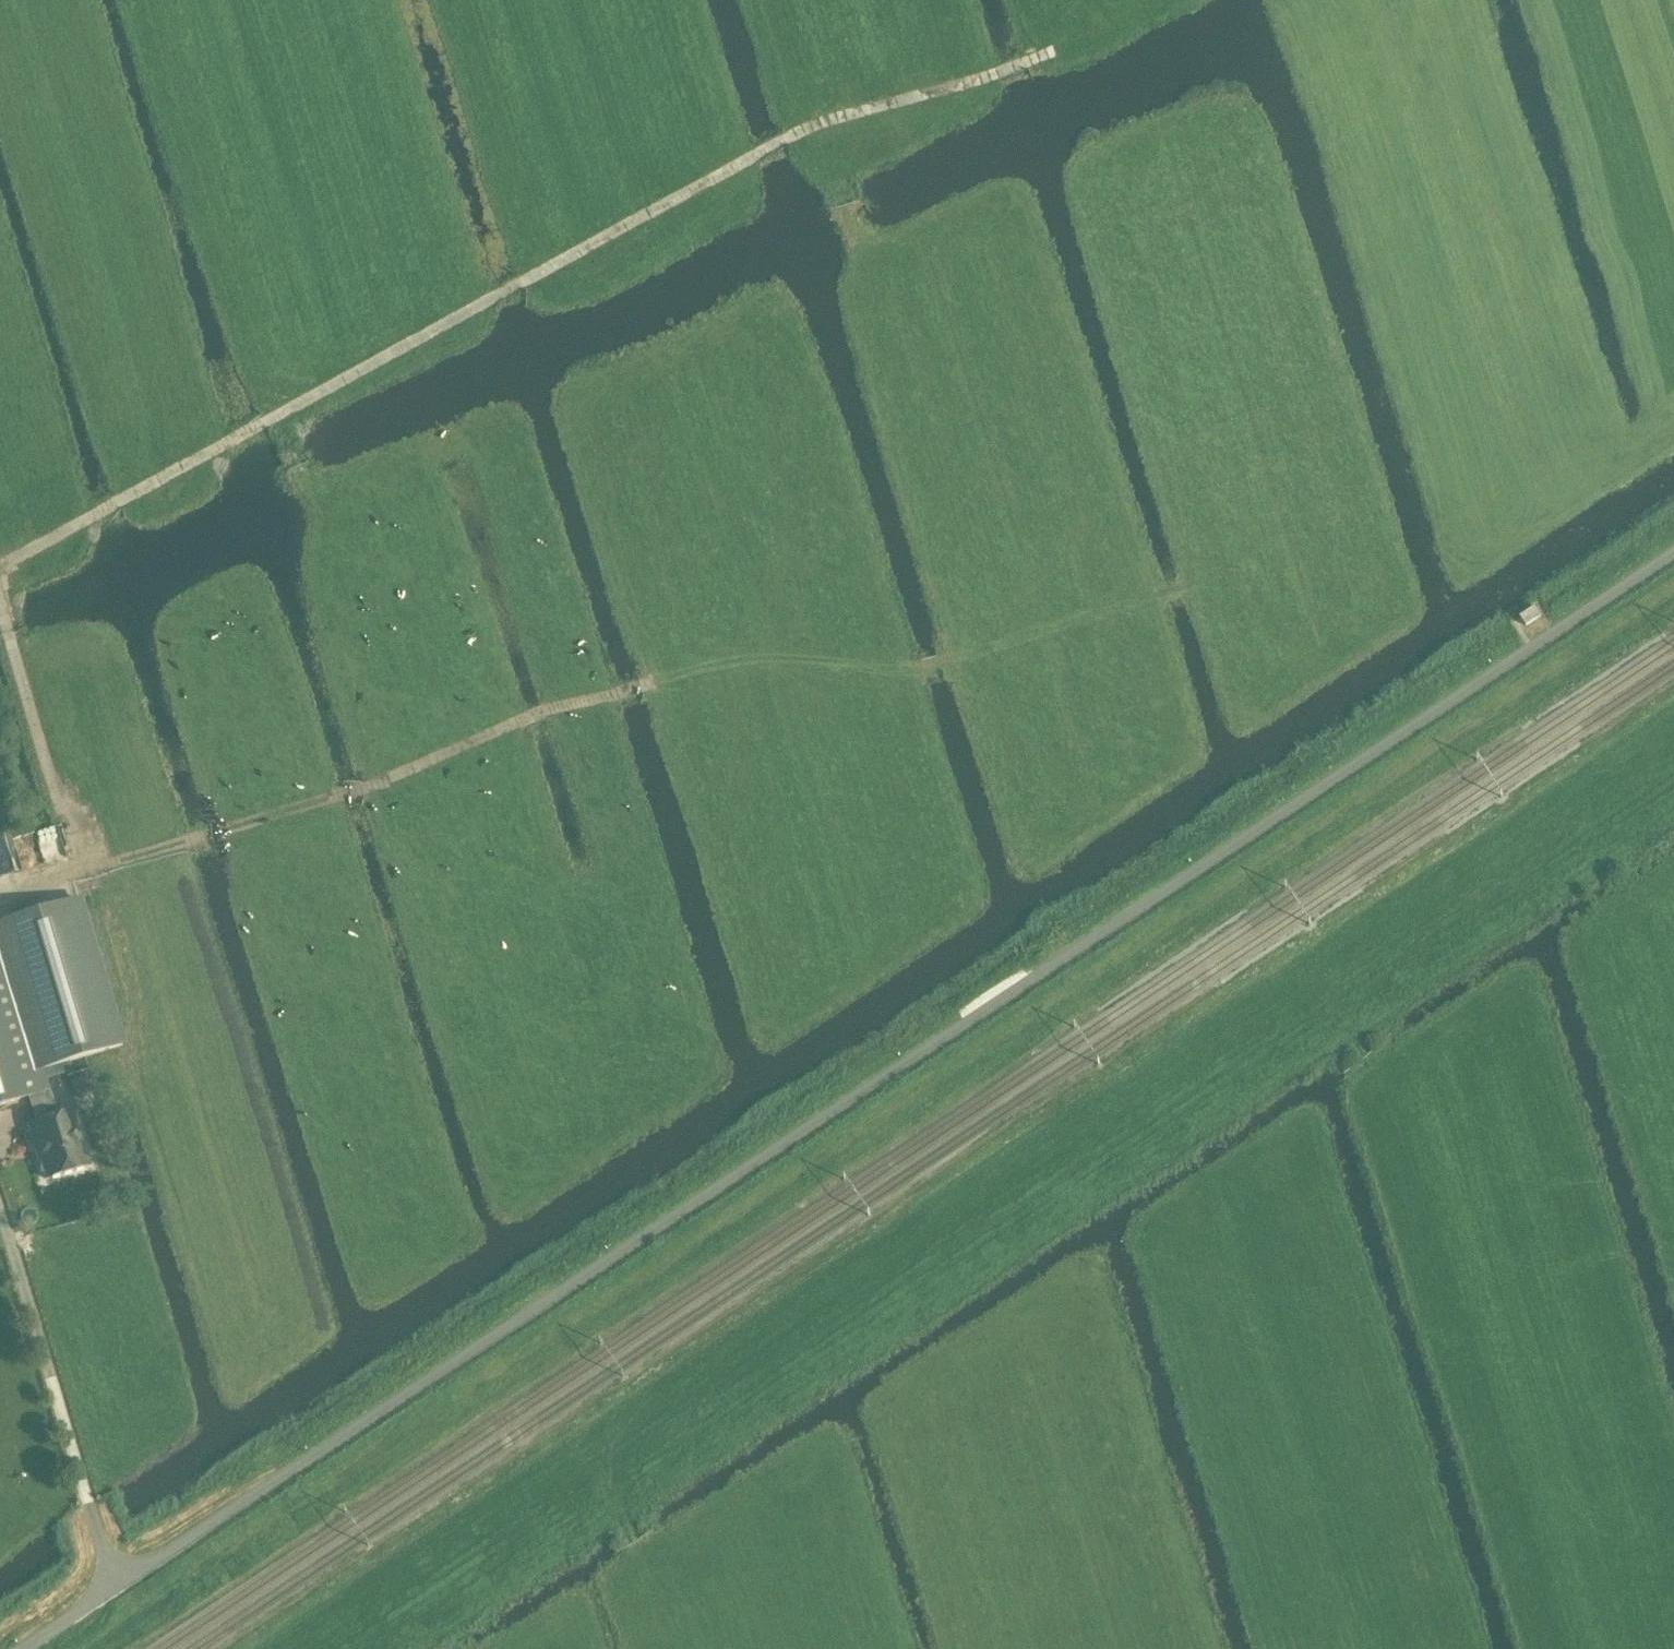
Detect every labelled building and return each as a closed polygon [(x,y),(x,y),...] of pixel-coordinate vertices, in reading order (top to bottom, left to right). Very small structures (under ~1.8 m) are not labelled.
[(1526,627),(1537,620),(1541,617),(1535,608),(1520,618),(1526,627)] [(49,1091),(45,1079),(71,1071),(68,1062),(99,1053),(122,1046),(78,900),(54,907),(0,923),(0,1106),(33,1096),(40,1122),(27,1126),(35,1151),(40,1150),(43,1160),(40,1160),(46,1180),(88,1167),(72,1112),(56,1117),(49,1091)]
